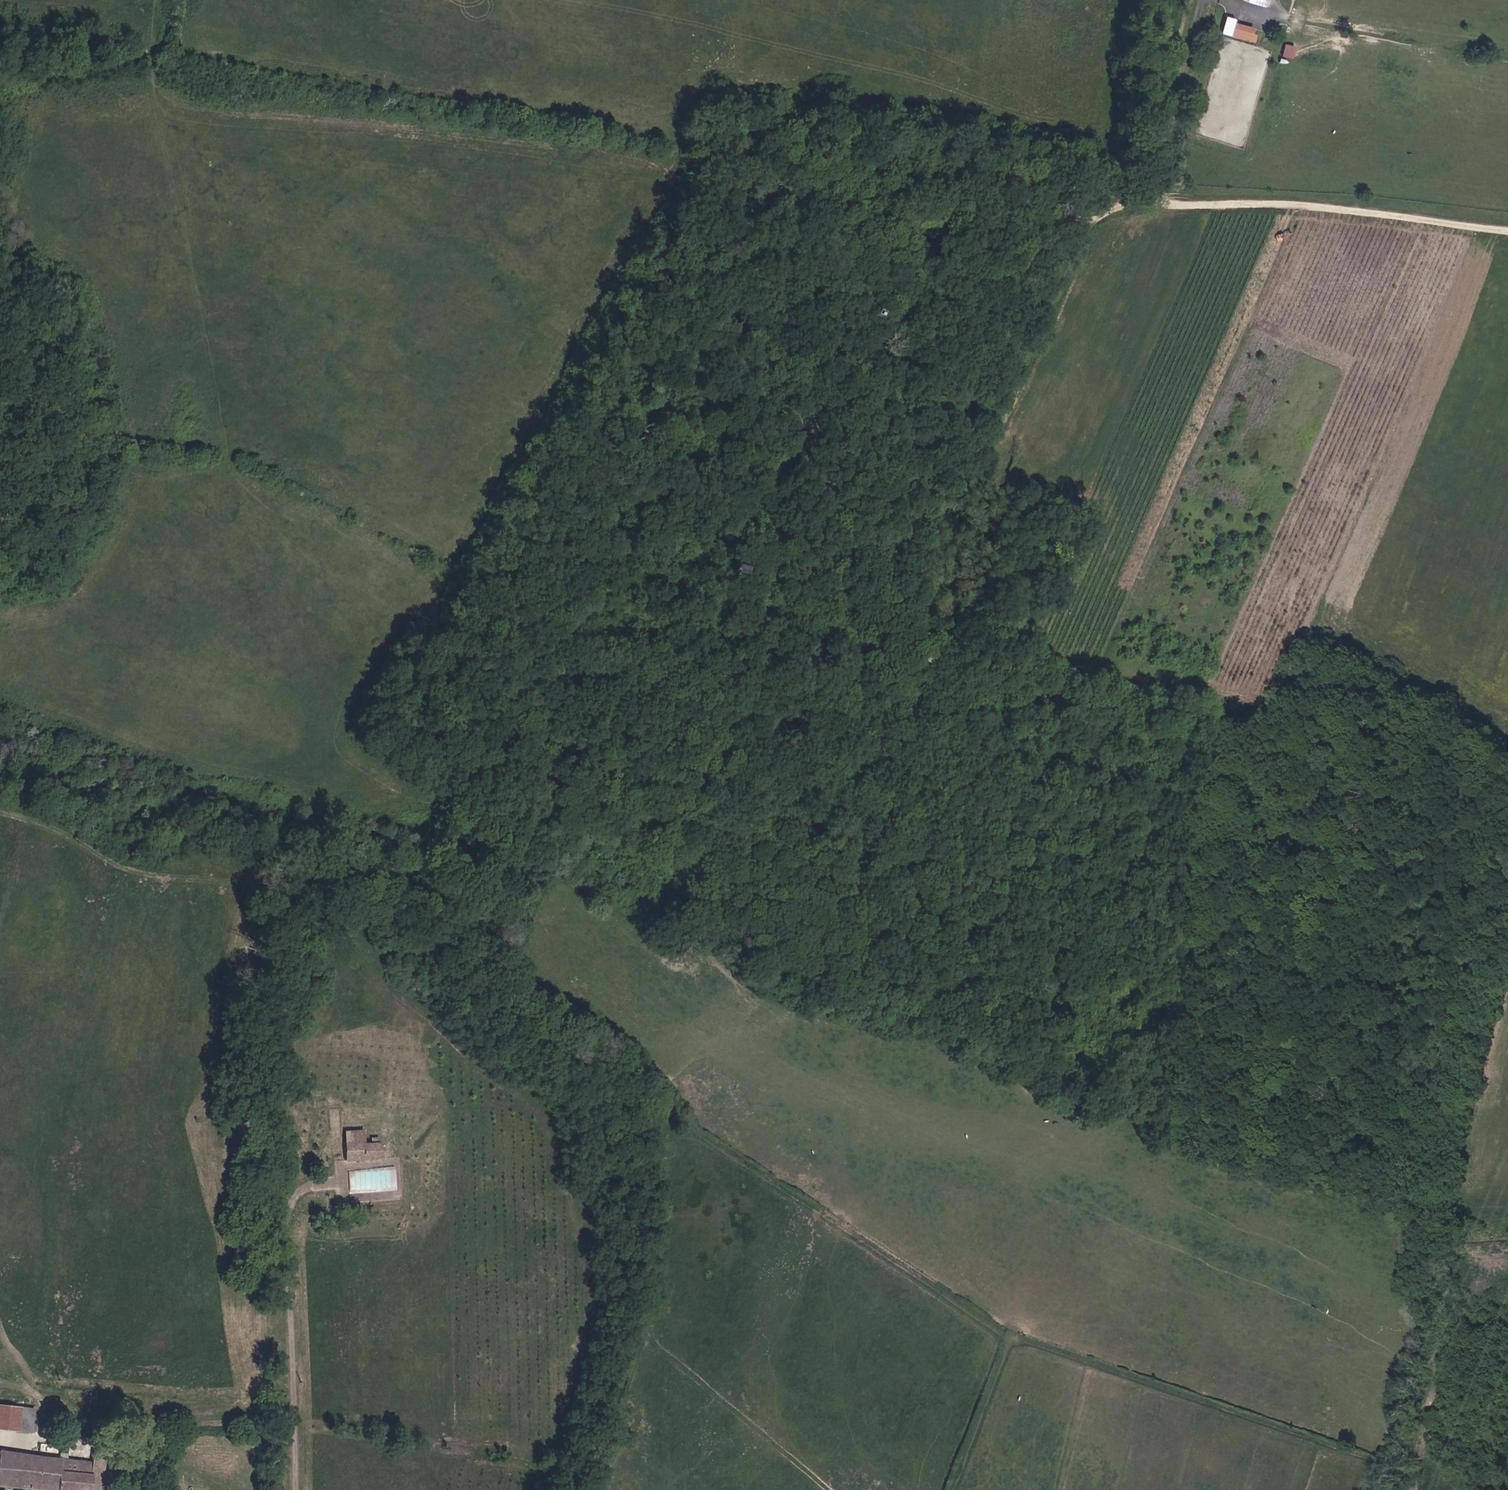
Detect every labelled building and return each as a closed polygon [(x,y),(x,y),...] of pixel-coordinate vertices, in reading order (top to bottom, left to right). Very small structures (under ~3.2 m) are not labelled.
[(1230,35),(1235,18),(1226,15),(1221,32),(1230,35)] [(1254,30),(1236,24),(1234,32),(1252,37),(1254,30)] [(1282,56),(1294,57),(1295,44),(1284,43),(1282,56)] [(712,561),(711,570),(725,571),(726,562),(712,561)] [(42,745),(33,752),(39,761),(52,752),(48,745),(42,745)] [(380,1158),(380,1143),(362,1144),(362,1131),(345,1131),(346,1159),(380,1158)] [(22,1408),(0,1406),(0,1429),(19,1431),(22,1408)] [(32,1433),(34,1409),(22,1408),(19,1431),(32,1433)] [(103,1454),(92,1453),(91,1460),(1,1452),(0,1464),(0,1484),(65,1489),(100,1489),(103,1454)]
